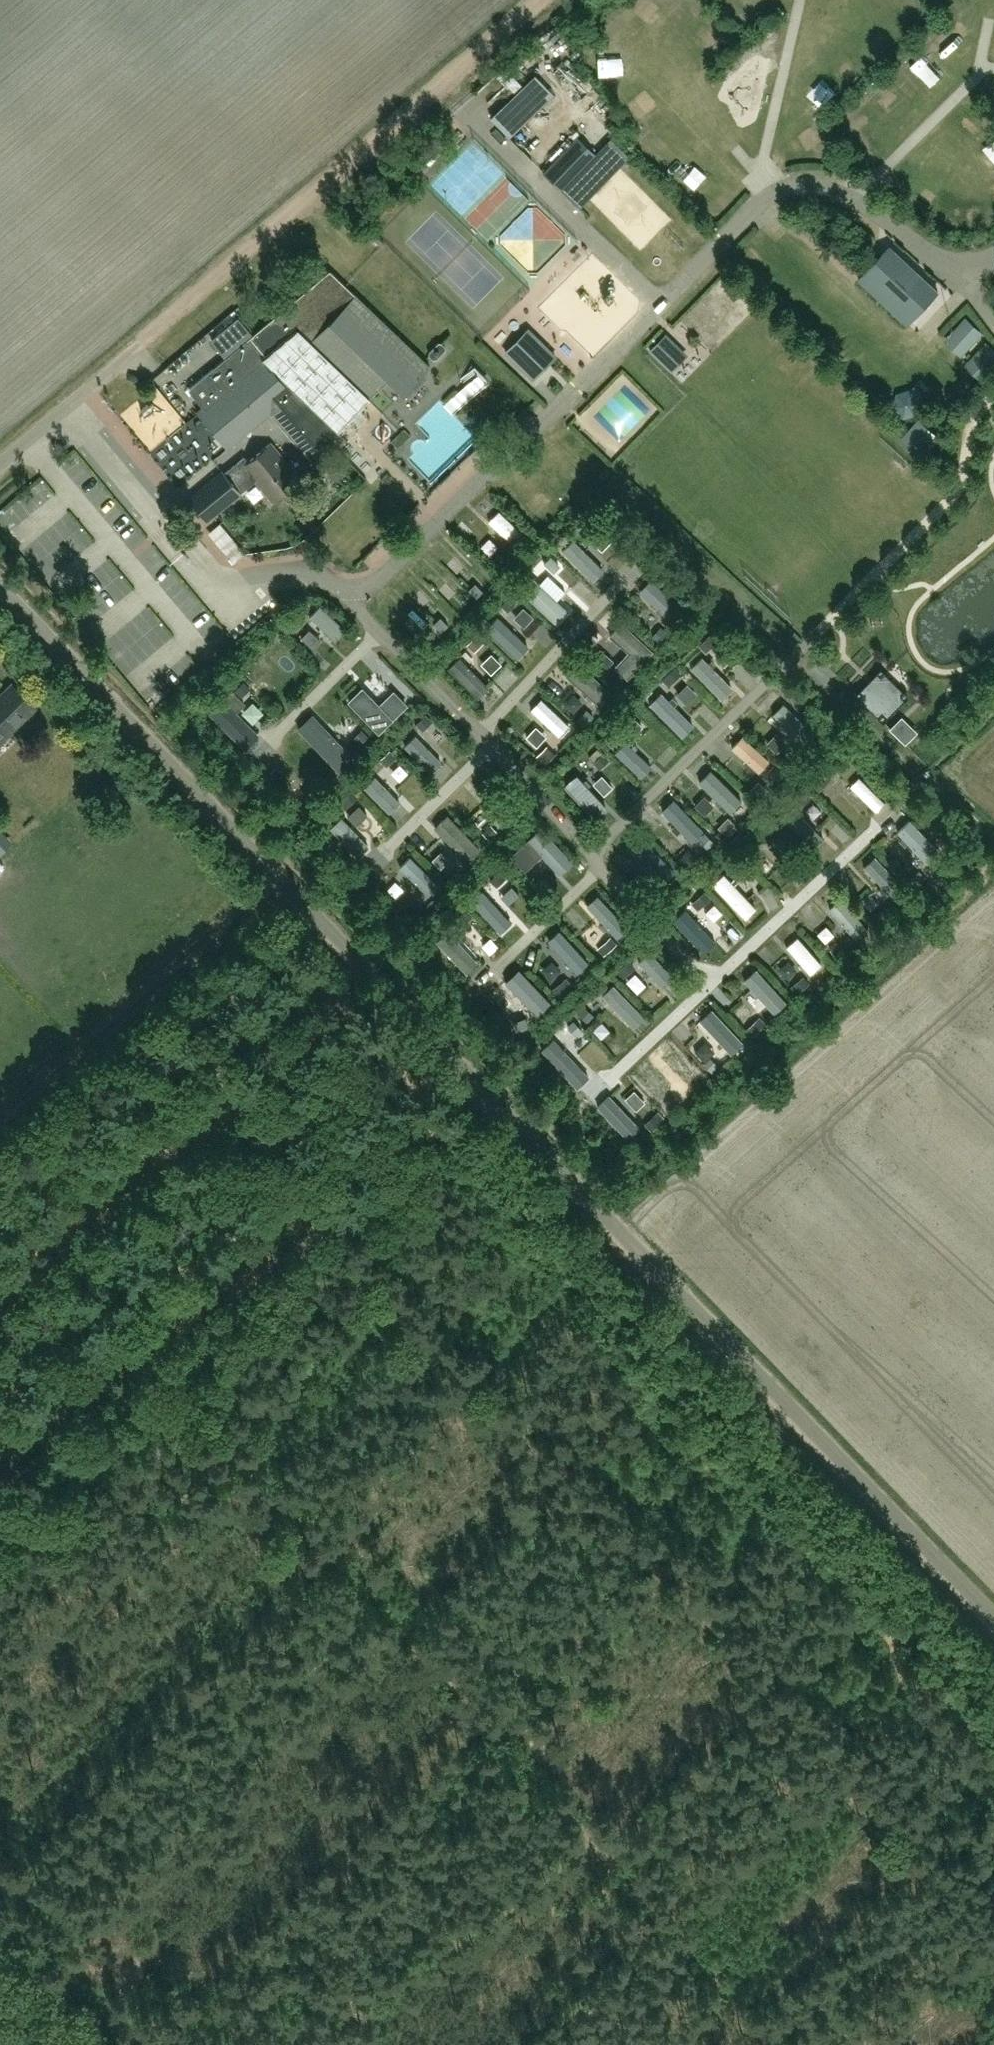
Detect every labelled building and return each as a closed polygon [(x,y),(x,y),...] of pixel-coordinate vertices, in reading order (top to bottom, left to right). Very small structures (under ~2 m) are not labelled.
[(652,11),(663,0),(642,0),(652,11)] [(603,70),(615,88),(631,77),(619,59),(603,70)] [(826,76),(813,87),(822,97),(835,87),(826,76)] [(561,190),(595,155),(577,138),(544,173),(561,190)] [(475,143),(435,184),(484,233),(524,192),(475,143)] [(698,181),(709,172),(699,159),(688,168),(698,181)] [(678,179),(692,190),(699,182),(685,171),(678,179)] [(538,272),(539,242),(562,243),(564,216),(510,214),(508,257),(525,258),(525,272),(538,272)] [(866,273),(914,318),(938,292),(890,247),(866,273)] [(308,458),(329,441),(328,439),(370,396),(387,379),(403,393),(430,365),(329,270),(253,334),(225,357),(189,388),(205,406),(198,412),(227,448),(270,412),(308,458)] [(585,294),(578,321),(591,324),(599,298),(585,294)] [(211,341),(225,357),(253,334),(239,317),(211,341)] [(969,318),(955,333),(968,345),(983,330),(969,318)] [(557,354),(529,326),(504,351),(532,379),(557,354)] [(665,336),(650,350),(665,364),(679,350),(665,336)] [(446,346),(442,342),(439,342),(429,351),(429,354),(434,358),(437,358),(446,349),(446,346)] [(975,357),(988,369),(993,363),(993,346),(989,342),(975,357)] [(897,394),(894,408),(904,417),(917,413),(921,400),(911,390),(897,394)] [(632,442),(653,418),(625,394),(604,417),(632,442)] [(939,439),(919,420),(903,437),(923,456),(939,439)] [(214,458),(224,449),(215,439),(205,448),(214,458)] [(175,464),(183,450),(171,442),(162,455),(175,464)] [(188,501),(206,522),(240,493),(239,491),(254,478),(273,501),(300,478),(270,443),(248,462),(244,457),(224,474),(222,472),(188,501)] [(540,489),(554,490),(555,478),(541,476),(540,489)] [(502,511),(492,520),(519,547),(528,537),(502,511)] [(225,526),(214,534),(231,556),(242,548),(225,526)] [(584,538),(570,547),(592,581),(606,571),(584,538)] [(664,605),(672,593),(655,582),(647,594),(664,605)] [(416,584),(408,592),(441,622),(448,614),(416,584)] [(333,636),(343,625),(325,608),(315,620),(333,636)] [(526,609),(518,620),(529,627),(536,617),(526,609)] [(210,617),(199,625),(208,637),(218,629),(210,617)] [(654,650),(622,621),(609,635),(628,651),(614,666),(627,679),(654,650)] [(317,654),(327,645),(318,635),(308,644),(317,654)] [(282,680),(294,669),(287,662),(294,655),(279,640),(252,665),(268,682),(276,674),(282,680)] [(700,653),(689,665),(723,699),(735,688),(700,653)] [(881,669),(858,692),(883,718),(906,694),(881,669)] [(12,685),(0,696),(0,743),(35,709),(12,685)] [(389,688),(375,702),(363,690),(351,702),(379,731),(405,705),(389,688)] [(491,688),(480,696),(494,713),(505,705),(491,688)] [(687,738),(698,727),(665,693),(654,704),(687,738)] [(533,712),(554,725),(561,713),(540,700),(533,712)] [(214,717),(253,756),(266,743),(227,703),(214,717)] [(270,731),(277,722),(258,707),(251,716),(270,731)] [(314,740),(343,765),(355,751),(326,726),(314,740)] [(729,744),(770,785),(781,775),(740,733),(729,744)] [(618,752),(646,781),(656,771),(628,743),(618,752)] [(710,767),(699,777),(731,812),(742,801),(710,767)] [(850,787),(882,811),(890,801),(858,777),(850,787)] [(588,779),(571,791),(593,821),(609,809),(588,779)] [(664,811),(697,846),(709,834),(677,799),(664,811)] [(364,806),(353,811),(361,827),(372,821),(364,806)] [(912,844),(923,835),(910,818),(898,827),(912,844)] [(339,830),(361,859),(374,850),(351,821),(339,830)] [(9,843),(0,833),(0,852),(9,843)] [(646,841),(638,849),(671,882),(679,875),(646,841)] [(803,880),(813,864),(786,848),(779,858),(792,866),(789,872),(803,880)] [(418,861),(406,870),(425,896),(437,887),(418,861)] [(751,922),(762,911),(726,874),(715,885),(751,922)] [(499,927),(510,920),(491,894),(480,901),(499,927)] [(847,940),(865,932),(848,896),(830,904),(847,940)] [(606,904),(597,912),(619,940),(629,933),(606,904)] [(709,958),(723,945),(691,910),(677,923),(709,958)] [(562,937),(550,948),(568,967),(580,956),(562,937)] [(801,937),(790,945),(814,977),(825,969),(801,937)] [(655,952),(643,961),(667,993),(680,984),(655,952)] [(547,975),(559,982),(565,971),(554,964),(547,975)] [(542,1018),(555,1008),(526,971),(513,981),(542,1018)] [(628,982),(641,997),(652,988),(639,973),(628,982)] [(617,989),(607,998),(638,1030),(647,1021),(617,989)] [(737,1013),(746,1026),(757,1018),(749,1006),(737,1013)] [(714,1014),(706,1022),(737,1055),(745,1047),(714,1014)] [(712,1069),(723,1059),(709,1044),(698,1054),(712,1069)] [(698,1092),(708,1081),(674,1050),(664,1061),(698,1092)] [(567,1053),(558,1063),(583,1086),(593,1076),(567,1053)] [(632,1142),(643,1132),(614,1102),(603,1112),(632,1142)]
